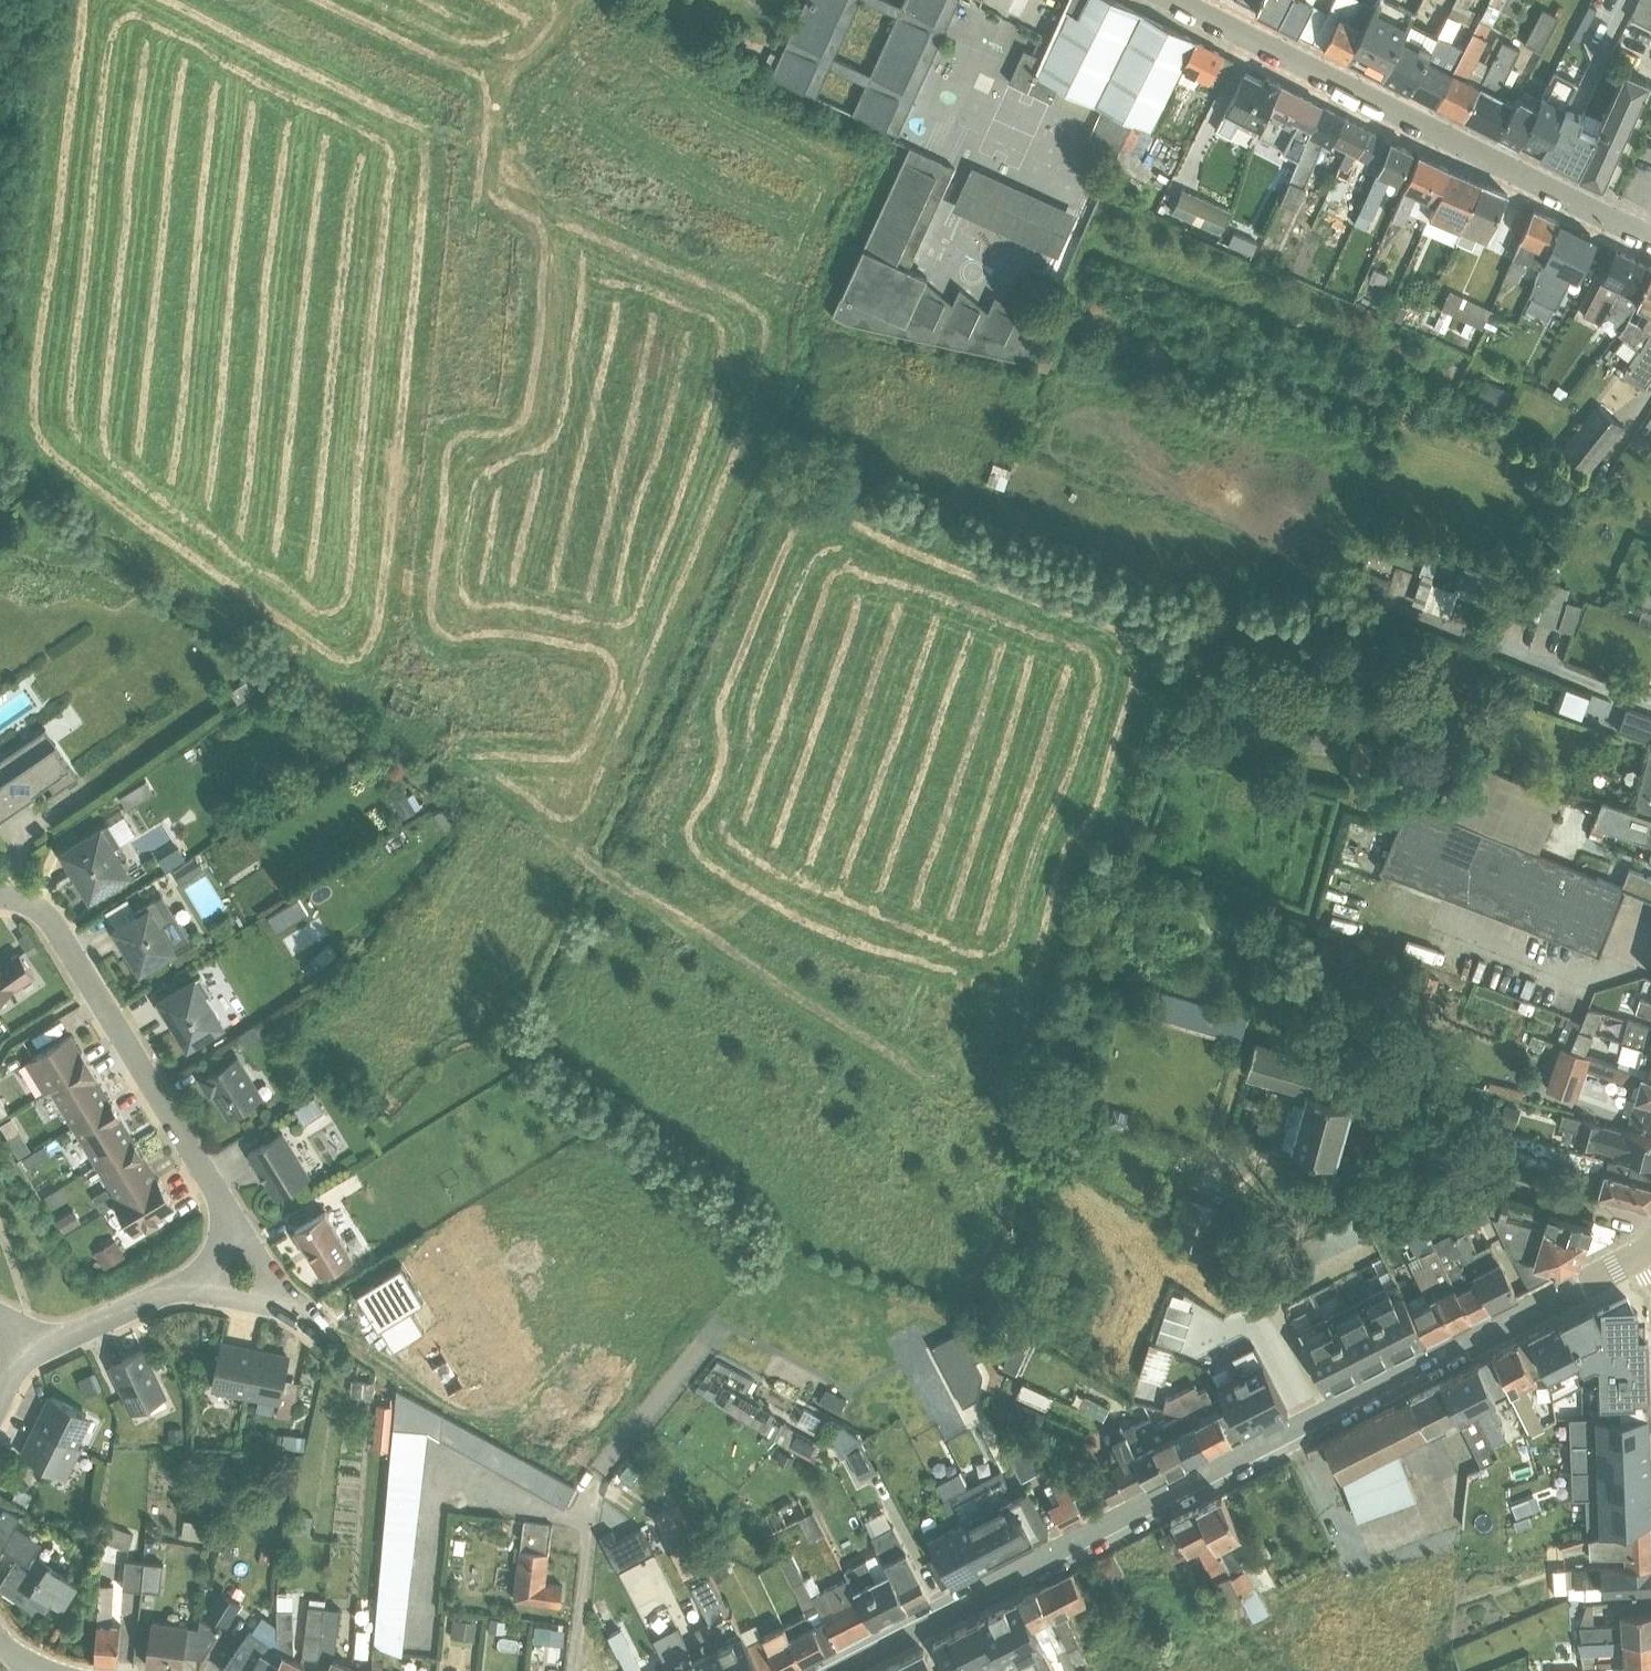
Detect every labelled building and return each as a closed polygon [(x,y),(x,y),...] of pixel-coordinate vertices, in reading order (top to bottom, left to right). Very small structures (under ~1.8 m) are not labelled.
[(772,77),(817,97),(830,68),(867,85),(853,115),(899,136),(960,0),(906,0),(903,7),(888,0),(862,0),(898,17),(871,75),(834,58),(862,0),(807,0),(772,77)] [(1093,102),(1096,103),(1142,13),(1116,0),(1087,0),(1079,16),(1064,8),(1040,58),(1033,72),(1093,102)] [(1087,0),(1068,0),(1064,8),(1079,16),(1087,0)] [(1293,0),(1262,0),(1261,3),(1261,4),(1256,13),(1279,25),(1293,0)] [(1279,25),(1314,42),(1329,14),(1310,4),(1312,0),(1293,0),(1279,25)] [(1349,60),(1383,78),(1411,23),(1415,14),(1388,0),(1380,0),(1374,10),(1349,60)] [(1410,91),(1436,105),(1462,54),(1452,49),(1456,41),(1453,40),(1463,21),(1469,24),(1476,11),(1469,8),(1473,0),(1456,0),(1437,36),(1410,91)] [(1487,38),(1501,10),(1498,9),(1503,0),(1490,0),(1474,32),(1487,38)] [(1631,18),(1650,29),(1650,0),(1640,0),(1631,18)] [(1329,14),(1314,42),(1349,60),(1374,10),(1360,3),(1349,24),(1329,14)] [(1543,10),(1525,45),(1542,54),(1560,19),(1543,10)] [(1142,13),(1096,103),(1105,108),(1136,122),(1152,131),(1178,80),(1198,42),(1142,13)] [(1411,23),(1383,78),(1410,91),(1437,36),(1411,23)] [(1462,54),(1436,105),(1464,119),(1491,65),(1478,59),(1489,39),(1487,38),(1474,32),(1462,54)] [(1198,42),(1178,80),(1198,89),(1203,79),(1221,88),(1235,61),(1198,42)] [(1491,65),(1464,119),(1499,137),(1517,103),(1506,97),(1520,71),(1512,68),(1520,51),(1502,42),(1491,65)] [(1033,72),(1040,58),(1025,51),(1010,82),(1085,118),(1093,102),(1033,72)] [(1542,65),(1535,78),(1549,85),(1555,71),(1542,65)] [(1265,126),(1282,85),(1267,77),(1265,82),(1246,72),(1217,130),(1233,138),(1239,127),(1256,136),(1262,125),(1265,126)] [(1599,133),(1580,174),(1602,184),(1622,139),(1628,126),(1648,82),(1626,72),(1604,121),(1603,124),(1599,133)] [(1543,98),(1521,143),(1544,155),(1556,161),(1580,114),(1568,108),(1580,85),(1556,73),(1543,98)] [(1282,85),(1265,126),(1261,137),(1300,157),(1323,106),(1282,85)] [(1517,103),(1499,137),(1519,147),(1521,143),(1543,98),(1524,88),(1517,103)] [(1323,106),(1300,157),(1281,203),(1297,210),(1306,188),(1304,187),(1322,144),(1331,148),(1333,144),(1346,118),(1323,106)] [(1136,122),(1105,108),(1090,139),(1120,151),(1136,122)] [(1580,114),(1556,161),(1579,173),(1580,174),(1599,133),(1603,124),(1580,114)] [(1346,118),(1333,144),(1348,151),(1343,163),(1338,172),(1337,171),(1327,194),(1341,201),(1352,178),(1350,177),(1363,149),(1383,159),(1392,142),(1346,118)] [(1392,142),(1383,159),(1359,211),(1361,212),(1355,224),(1367,229),(1391,178),(1399,182),(1414,152),(1392,142)] [(911,148),(834,316),(1030,363),(1043,328),(1024,320),(996,297),(989,312),(961,289),(953,304),(909,268),(955,168),(911,148)] [(1436,203),(1451,170),(1420,155),(1392,217),(1404,223),(1417,194),(1436,203)] [(973,167),(954,210),(1059,257),(1078,215),(973,167)] [(1451,170),(1436,203),(1424,232),(1454,246),(1456,243),(1483,184),(1451,170)] [(1483,184),(1456,243),(1460,245),(1472,250),(1478,237),(1488,242),(1506,201),(1508,195),(1483,184)] [(1183,189),(1173,213),(1222,234),(1232,211),(1183,189)] [(1524,233),(1533,213),(1520,207),(1511,227),(1524,233)] [(1533,213),(1524,233),(1505,278),(1518,284),(1527,262),(1541,268),(1561,223),(1534,210),(1533,213)] [(1561,223),(1541,268),(1529,295),(1558,308),(1572,277),(1573,277),(1579,280),(1591,255),(1587,253),(1594,239),(1561,223)] [(1238,233),(1232,248),(1254,257),(1256,258),(1263,243),(1238,233)] [(1613,301),(1634,259),(1617,250),(1584,314),(1594,319),(1605,296),(1613,301)] [(1613,301),(1608,313),(1626,323),(1629,318),(1637,301),(1650,274),(1650,267),(1634,259),(1613,301)] [(1368,283),(1375,267),(1361,260),(1354,276),(1368,283)] [(1637,301),(1645,305),(1637,322),(1629,318),(1626,323),(1620,335),(1625,337),(1617,351),(1630,361),(1650,326),(1650,274),(1637,301)] [(1443,310),(1435,328),(1445,333),(1453,315),(1483,329),(1490,312),(1491,310),(1450,291),(1442,310),(1443,310)] [(1394,302),(1388,317),(1403,323),(1409,309),(1394,302)] [(1630,361),(1623,376),(1649,389),(1650,385),(1650,326),(1630,361)] [(1041,346),(1033,367),(1048,373),(1056,351),(1041,346)] [(1492,401),(1499,381),(1473,373),(1466,393),(1492,401)] [(1597,405),(1556,457),(1585,480),(1626,428),(1597,405)] [(1465,561),(1456,597),(1489,605),(1499,569),(1465,561)] [(1507,571),(1495,607),(1573,633),(1582,605),(1567,600),(1571,589),(1554,583),(1552,582),(1551,586),(1507,571)] [(1413,604),(1418,591),(1368,572),(1363,585),(1413,604)] [(1418,591),(1413,604),(1424,608),(1435,579),(1424,575),(1418,591)] [(247,681),(231,692),(240,704),(256,693),(247,681)] [(1567,689),(1559,710),(1582,718),(1590,697),(1567,689)] [(1627,707),(1619,730),(1650,743),(1650,716),(1627,707)] [(0,759),(0,817),(38,791),(36,789),(49,780),(56,790),(47,795),(48,797),(79,775),(46,727),(0,759)] [(1354,739),(1350,772),(1360,773),(1369,774),(1373,741),(1367,741),(1354,739)] [(1650,814),(1650,744),(1635,807),(1635,810),(1650,814)] [(339,748),(307,768),(314,778),(345,758),(339,748)] [(1437,811),(1455,818),(1476,827),(1497,836),(1518,844),(1540,853),(1561,800),(1457,758),(1450,776),(1437,811)] [(142,781),(123,792),(124,793),(132,805),(150,794),(142,781)] [(404,791),(392,798),(405,821),(423,810),(414,795),(408,798),(404,791)] [(1455,818),(1437,811),(1409,800),(1399,796),(1387,827),(1397,831),(1381,872),(1425,888),(1455,818)] [(1635,810),(1603,799),(1591,830),(1590,834),(1601,838),(1603,835),(1608,827),(1650,840),(1650,814),(1635,810)] [(446,806),(434,816),(446,831),(458,821),(446,806)] [(110,823),(64,850),(92,896),(133,871),(117,845),(137,833),(126,814),(110,824),(110,823)] [(1455,818),(1425,888),(1447,897),(1476,827),(1455,818)] [(1476,827),(1447,897),(1469,905),(1497,836),(1476,827)] [(1518,844),(1497,836),(1469,905),(1490,913),(1518,844)] [(177,842),(158,854),(165,867),(166,868),(185,856),(177,842)] [(1540,853),(1518,844),(1490,913),(1513,922),(1540,853)] [(1540,853),(1513,922),(1537,931),(1563,862),(1540,853)] [(196,854),(172,868),(182,884),(205,869),(196,854)] [(1563,862),(1537,931),(1558,938),(1584,870),(1563,862)] [(1626,888),(1650,897),(1650,877),(1629,869),(1622,886),(1626,888)] [(1584,870),(1558,938),(1599,954),(1626,888),(1622,886),(1584,870)] [(137,910),(115,924),(113,925),(115,928),(113,930),(122,945),(126,942),(142,969),(192,938),(164,893),(137,910)] [(115,924),(137,910),(129,896),(107,910),(115,924)] [(279,948),(316,928),(306,910),(300,913),(291,896),(260,912),(279,948)] [(36,973),(21,952),(1,966),(0,965),(0,997),(36,973)] [(1421,972),(1417,984),(1435,990),(1439,978),(1421,972)] [(201,974),(156,1002),(165,1016),(171,1013),(190,1044),(226,1021),(210,995),(212,993),(201,974)] [(1461,977),(1455,992),(1468,997),(1473,982),(1461,977)] [(1158,993),(1155,1003),(1159,1004),(1155,1020),(1240,1045),(1248,1017),(1163,992),(1163,994),(1158,993)] [(1639,998),(1635,1014),(1650,1018),(1650,1001),(1639,998)] [(1581,1028),(1595,1032),(1602,1012),(1588,1008),(1583,1020),(1581,1028)] [(1561,1045),(1586,1054),(1595,1032),(1581,1028),(1583,1020),(1568,1015),(1557,1042),(1561,1045)] [(1650,1049),(1650,1026),(1627,1019),(1621,1040),(1650,1049)] [(256,1024),(240,1034),(249,1047),(264,1037),(256,1024)] [(53,1087),(91,1065),(83,1051),(81,1052),(70,1034),(34,1055),(35,1057),(27,1061),(46,1092),(53,1087)] [(1650,1077),(1650,1049),(1621,1040),(1611,1037),(1608,1047),(1621,1051),(1618,1065),(1650,1077)] [(1258,1038),(1247,1075),(1306,1095),(1303,1105),(1294,1103),(1293,1109),(1289,1108),(1284,1125),(1287,1126),(1283,1144),(1337,1162),(1353,1104),(1334,1099),(1343,1064),(1258,1038)] [(1561,1045),(1546,1087),(1576,1098),(1587,1069),(1621,1081),(1634,1086),(1631,1095),(1635,1097),(1629,1118),(1650,1125),(1650,1077),(1618,1065),(1586,1054),(1561,1045)] [(216,1091),(232,1117),(265,1096),(240,1054),(232,1059),(228,1053),(217,1060),(221,1066),(207,1075),(203,1077),(212,1093),(216,1091)] [(91,1065),(53,1087),(76,1124),(112,1102),(97,1078),(99,1077),(91,1065)] [(203,1077),(207,1075),(204,1071),(197,1076),(211,1098),(215,1096),(228,1118),(232,1117),(216,1091),(212,1093),(203,1077)] [(1491,1082),(1489,1089),(1522,1097),(1524,1090),(1491,1082)] [(315,1094),(294,1107),(305,1124),(326,1111),(315,1094)] [(112,1102),(76,1124),(99,1163),(135,1141),(120,1116),(122,1114),(114,1101),(112,1102)] [(1506,1103),(1500,1123),(1515,1128),(1521,1108),(1506,1103)] [(1114,1110),(1109,1127),(1131,1134),(1136,1117),(1114,1110)] [(1650,1163),(1650,1139),(1563,1113),(1559,1126),(1576,1130),(1573,1141),(1635,1158),(1634,1165),(1643,1169),(1645,1161),(1650,1163)] [(10,1154),(22,1146),(12,1128),(0,1135),(0,1138),(10,1154)] [(250,1152),(260,1171),(266,1181),(267,1180),(277,1197),(312,1176),(283,1131),(250,1152)] [(1070,1139),(1066,1151),(1088,1157),(1091,1144),(1070,1139)] [(135,1141),(99,1163),(122,1200),(158,1178),(152,1169),(135,1141)] [(1634,1165),(1616,1160),(1616,1162),(1607,1160),(1602,1180),(1569,1168),(1565,1184),(1650,1210),(1650,1171),(1643,1169),(1634,1165)] [(158,1178),(122,1200),(117,1203),(135,1233),(166,1214),(164,1211),(176,1204),(160,1177),(158,1178)] [(107,1187),(94,1196),(102,1210),(116,1201),(107,1187)] [(1543,1229),(1587,1239),(1593,1223),(1500,1196),(1473,1188),(1464,1191),(1480,1223),(1493,1217),(1506,1220),(1508,1209),(1545,1220),(1543,1229)] [(1403,1217),(1418,1210),(1443,1198),(1439,1190),(1373,1222),(1378,1229),(1391,1223),(1403,1217)] [(1186,1197),(1173,1240),(1203,1249),(1216,1207),(1186,1197)] [(74,1207),(57,1218),(66,1231),(82,1220),(74,1207)] [(326,1209),(296,1228),(323,1273),(354,1254),(326,1209)] [(1418,1210),(1403,1217),(1410,1230),(1405,1233),(1416,1255),(1409,1259),(1425,1292),(1429,1299),(1444,1332),(1471,1318),(1433,1241),(1418,1210)] [(1361,1211),(1303,1240),(1314,1263),(1372,1234),(1366,1220),(1361,1211)] [(1587,1239),(1543,1229),(1506,1220),(1493,1217),(1519,1269),(1529,1289),(1575,1265),(1576,1265),(1582,1258),(1582,1257),(1587,1239)] [(1452,1231),(1491,1308),(1518,1295),(1508,1275),(1500,1259),(1499,1260),(1485,1267),(1477,1251),(1462,1223),(1451,1228),(1452,1231)] [(1433,1241),(1471,1318),(1491,1308),(1452,1231),(1433,1241)] [(116,1240),(97,1251),(106,1266),(125,1255),(116,1240)] [(1485,1267),(1499,1260),(1491,1244),(1477,1251),(1485,1267)] [(1411,1308),(1407,1301),(1397,1282),(1345,1308),(1377,1366),(1427,1341),(1411,1308)] [(1407,1301),(1411,1308),(1429,1299),(1425,1292),(1407,1301)] [(1517,1345),(1534,1378),(1546,1371),(1547,1371),(1552,1385),(1554,1399),(1581,1385),(1574,1372),(1583,1367),(1586,1373),(1600,1373),(1600,1387),(1596,1387),(1596,1418),(1647,1416),(1650,1416),(1650,1392),(1649,1337),(1646,1337),(1646,1334),(1631,1304),(1628,1298),(1598,1314),(1593,1306),(1530,1338),(1517,1345)] [(1411,1308),(1427,1341),(1444,1332),(1429,1299),(1411,1308)] [(1171,1302),(1164,1314),(1181,1324),(1188,1312),(1171,1302)] [(1345,1308),(1297,1332),(1327,1392),(1377,1366),(1345,1308)] [(879,1328),(890,1352),(918,1339),(907,1315),(879,1328)] [(964,1330),(934,1347),(964,1405),(979,1396),(983,1377),(975,1361),(983,1357),(975,1342),(971,1344),(964,1330)] [(1016,1338),(1004,1367),(1019,1373),(1031,1344),(1016,1338)] [(247,1397),(256,1350),(221,1343),(212,1390),(247,1397)] [(1150,1343),(1139,1375),(1164,1383),(1175,1352),(1150,1343)] [(1494,1356),(1509,1392),(1529,1434),(1543,1427),(1532,1400),(1533,1400),(1527,1388),(1537,1383),(1534,1378),(1517,1345),(1494,1356)] [(1229,1407),(1243,1435),(1288,1411),(1255,1347),(1230,1359),(1236,1372),(1232,1374),(1234,1379),(1219,1387),(1224,1397),(1229,1407)] [(113,1363),(112,1363),(134,1411),(152,1402),(166,1396),(144,1348),(113,1363)] [(256,1350),(247,1397),(280,1403),(277,1414),(293,1417),(300,1380),(287,1378),(291,1357),(256,1350)] [(1476,1411),(1493,1444),(1513,1434),(1505,1419),(1502,1420),(1493,1402),(1509,1392),(1494,1356),(1452,1378),(1470,1414),(1476,1411)] [(95,1371),(78,1378),(86,1395),(102,1388),(95,1371)] [(1442,1383),(1462,1427),(1482,1467),(1484,1465),(1493,1461),(1487,1449),(1494,1446),(1493,1444),(1476,1411),(1470,1414),(1452,1378),(1442,1383)] [(354,1380),(353,1394),(373,1396),(374,1382),(354,1380)] [(1023,1383),(1017,1396),(1047,1410),(1053,1398),(1023,1383)] [(1462,1427),(1442,1383),(1411,1399),(1429,1433),(1432,1439),(1447,1431),(1448,1433),(1462,1427)] [(1229,1407),(1224,1397),(1213,1402),(1206,1388),(1198,1392),(1195,1385),(1171,1396),(1166,1396),(1163,1407),(1163,1409),(1184,1413),(1193,1415),(1209,1452),(1243,1435),(1229,1407)] [(397,1387),(375,1644),(404,1654),(427,1431),(564,1506),(576,1486),(572,1484),(397,1387)] [(726,1388),(718,1403),(757,1425),(760,1427),(758,1431),(813,1460),(822,1443),(783,1422),(781,1426),(767,1418),(770,1412),(726,1388)] [(828,1390),(820,1403),(840,1414),(847,1400),(838,1395),(828,1390)] [(1079,1394),(1073,1405),(1103,1420),(1109,1408),(1079,1394)] [(46,1429),(79,1444),(93,1415),(61,1399),(52,1395),(37,1424),(46,1429)] [(1411,1399),(1325,1443),(1344,1477),(1358,1520),(1417,1498),(1399,1450),(1429,1433),(1411,1399)] [(1015,1401),(1009,1416),(1039,1429),(1045,1414),(1015,1401)] [(379,1405),(375,1446),(391,1447),(394,1406),(379,1405)] [(1174,1432),(1189,1462),(1209,1452),(1193,1415),(1184,1413),(1164,1424),(1169,1434),(1174,1432)] [(1154,1444),(1168,1473),(1189,1462),(1174,1432),(1169,1434),(1164,1424),(1157,1428),(1150,1416),(1137,1424),(1150,1447),(1154,1444)] [(1571,1419),(1572,1446),(1650,1443),(1650,1430),(1650,1416),(1647,1416),(1596,1418),(1571,1419)] [(46,1429),(37,1424),(23,1454),(31,1458),(68,1477),(83,1446),(79,1444),(46,1429)] [(1134,1456),(1148,1483),(1168,1473),(1154,1444),(1150,1447),(1137,1424),(1124,1431),(1136,1455),(1134,1456)] [(184,1426),(170,1426),(170,1441),(184,1441),(184,1426)] [(1136,1455),(1124,1431),(1121,1426),(1107,1433),(1120,1462),(1112,1465),(1117,1474),(1104,1481),(1104,1488),(1111,1502),(1148,1483),(1134,1456),(1136,1455)] [(285,1433),(283,1447),(306,1450),(307,1436),(285,1433)] [(858,1433),(844,1440),(848,1447),(845,1449),(859,1477),(876,1468),(858,1433)] [(1029,1443),(1009,1453),(1022,1479),(1042,1469),(1029,1443)] [(1572,1446),(1572,1473),(1602,1472),(1624,1471),(1650,1470),(1650,1456),(1650,1443),(1572,1446)] [(633,1460),(620,1474),(633,1484),(644,1469),(633,1460)] [(1499,1496),(1556,1476),(1550,1461),(1494,1481),(1499,1496)] [(1060,1498),(1052,1502),(1050,1503),(1062,1528),(1085,1516),(1073,1494),(1092,1484),(1086,1472),(1076,1478),(1070,1467),(1049,1477),(1052,1482),(1060,1498)] [(6,1468),(1,1479),(2,1479),(12,1483),(15,1485),(20,1474),(6,1468)] [(962,1470),(937,1484),(946,1500),(943,1501),(955,1523),(980,1571),(1026,1547),(1035,1542),(1034,1540),(1049,1532),(1027,1489),(1015,1496),(1001,1470),(971,1486),(962,1470)] [(1572,1473),(1573,1499),(1587,1499),(1603,1498),(1650,1496),(1650,1470),(1624,1471),(1602,1472),(1572,1473)] [(1060,1498),(1052,1482),(1044,1486),(1052,1502),(1060,1498)] [(19,1485),(13,1498),(28,1505),(34,1492),(19,1485)] [(1503,1511),(1529,1502),(1524,1487),(1498,1496),(1503,1511)] [(1199,1508),(1232,1575),(1241,1592),(1253,1586),(1262,1581),(1249,1555),(1246,1557),(1238,1541),(1232,1544),(1230,1540),(1241,1534),(1222,1496),(1199,1508)] [(1587,1499),(1588,1537),(1605,1532),(1619,1528),(1633,1527),(1633,1525),(1650,1521),(1650,1496),(1603,1498),(1587,1499)] [(1560,1517),(1573,1518),(1574,1500),(1561,1499),(1560,1517)] [(655,1514),(710,1620),(694,1628),(706,1652),(716,1670),(762,1670),(741,1631),(710,1568),(705,1560),(676,1503),(655,1514)] [(5,1546),(19,1556),(12,1568),(1,1585),(24,1600),(30,1591),(41,1599),(48,1603),(53,1596),(65,1604),(79,1581),(36,1553),(44,1539),(17,1523),(21,1515),(5,1507),(0,1517),(0,1555),(5,1546)] [(880,1552),(908,1608),(931,1596),(885,1508),(864,1520),(880,1552)] [(1175,1527),(1188,1553),(1197,1548),(1216,1583),(1232,1575),(1199,1508),(1172,1522),(1175,1527)] [(806,1515),(799,1518),(811,1542),(825,1535),(813,1511),(806,1515)] [(185,1519),(182,1536),(204,1539),(206,1522),(185,1519)] [(516,1546),(515,1558),(519,1559),(514,1599),(560,1604),(563,1584),(546,1582),(552,1523),(524,1520),(521,1547),(516,1546)] [(1588,1537),(1561,1545),(1563,1555),(1590,1552),(1590,1555),(1625,1552),(1625,1565),(1650,1565),(1650,1521),(1633,1525),(1633,1527),(1619,1528),(1605,1532),(1588,1537)] [(980,1571),(955,1523),(929,1537),(937,1554),(928,1559),(943,1587),(946,1586),(945,1584),(973,1570),(974,1574),(980,1571)] [(109,1524),(102,1539),(129,1549),(134,1532),(109,1524)] [(613,1529),(600,1536),(618,1571),(648,1555),(654,1551),(641,1526),(617,1538),(613,1529)] [(1188,1553),(1175,1527),(1159,1536),(1172,1561),(1188,1553)] [(850,1578),(873,1626),(908,1608),(880,1552),(846,1570),(850,1578)] [(792,1584),(805,1578),(792,1553),(780,1559),(792,1584)] [(1112,1553),(1092,1564),(1104,1585),(1124,1573),(1112,1553)] [(705,1560),(710,1568),(717,1565),(712,1557),(705,1560)] [(142,1588),(144,1561),(126,1559),(124,1587),(142,1588)] [(144,1561),(142,1588),(161,1590),(164,1563),(144,1561)] [(1568,1588),(1601,1587),(1601,1593),(1650,1590),(1650,1565),(1625,1565),(1591,1567),(1569,1569),(1568,1588)] [(12,1568),(11,1567),(0,1584),(0,1587),(35,1609),(41,1599),(30,1591),(24,1600),(1,1585),(12,1568)] [(1568,1588),(1569,1569),(1553,1570),(1554,1594),(1568,1594),(1568,1588)] [(1037,1591),(1078,1670),(1090,1663),(1066,1615),(1088,1604),(1072,1573),(1049,1585),(1037,1591)] [(817,1603),(838,1644),(873,1626),(850,1578),(821,1592),(813,1575),(805,1579),(817,1603)] [(1232,1575),(1216,1583),(1228,1607),(1216,1613),(1224,1628),(1238,1620),(1230,1606),(1244,1598),(1255,1620),(1268,1613),(1253,1586),(1241,1592),(1232,1575)] [(805,1578),(792,1584),(805,1610),(817,1603),(805,1579),(805,1578)] [(100,1582),(96,1659),(119,1661),(121,1620),(113,1620),(115,1583),(100,1582)] [(220,1589),(206,1612),(229,1626),(242,1603),(220,1589)] [(271,1670),(304,1670),(305,1668),(304,1665),(305,1662),(295,1658),(295,1649),(294,1594),(288,1594),(288,1591),(278,1591),(279,1648),(271,1670)] [(1047,1655),(1058,1650),(1069,1670),(1079,1670),(1078,1670),(1037,1591),(1019,1600),(1047,1655)] [(320,1658),(325,1606),(326,1599),(311,1597),(303,1656),(320,1658)] [(1047,1655),(1019,1600),(993,1614),(982,1620),(1001,1656),(1009,1670),(1055,1670),(1047,1655)] [(785,1627),(803,1662),(838,1644),(817,1603),(805,1610),(807,1615),(785,1627)] [(1650,1640),(1650,1612),(1621,1613),(1621,1627),(1595,1627),(1594,1604),(1586,1605),(1580,1628),(1581,1628),(1583,1642),(1650,1640)] [(320,1658),(327,1659),(331,1659),(327,1670),(352,1670),(352,1666),(352,1664),(333,1655),(341,1608),(336,1607),(325,1606),(320,1658)] [(454,1617),(451,1636),(475,1639),(477,1620),(474,1620),(474,1615),(461,1613),(461,1618),(454,1617)] [(153,1618),(147,1664),(182,1669),(185,1655),(204,1657),(220,1628),(201,1617),(199,1626),(189,1625),(189,1622),(153,1618)] [(967,1670),(981,1670),(979,1667),(1001,1656),(982,1620),(949,1636),(967,1670)] [(762,1670),(785,1670),(803,1662),(785,1627),(785,1625),(783,1626),(764,1636),(757,1623),(741,1631),(762,1670)] [(536,1625),(535,1641),(550,1643),(551,1627),(536,1625)] [(628,1670),(644,1670),(622,1627),(609,1634),(622,1661),(628,1670)] [(654,1639),(670,1670),(716,1670),(706,1652),(700,1655),(693,1658),(677,1627),(654,1639)] [(358,1628),(356,1655),(370,1656),(372,1629),(358,1628)] [(279,1648),(250,1629),(224,1670),(225,1670),(271,1670),(279,1648)] [(949,1636),(934,1644),(948,1670),(967,1670),(949,1636)] [(1583,1642),(1577,1642),(1583,1669),(1595,1669),(1595,1663),(1595,1656),(1612,1655),(1612,1663),(1650,1662),(1650,1640),(1583,1642)] [(904,1670),(935,1670),(924,1649),(899,1662),(904,1670)] [(1533,1660),(1534,1670),(1550,1670),(1550,1660),(1533,1660)] [(622,1661),(605,1670),(628,1670),(622,1661)] [(888,1670),(904,1670),(899,1662),(887,1668),(888,1670)] [(1612,1663),(1595,1663),(1595,1669),(1583,1669),(1584,1670),(1650,1670),(1650,1662),(1612,1663)]
